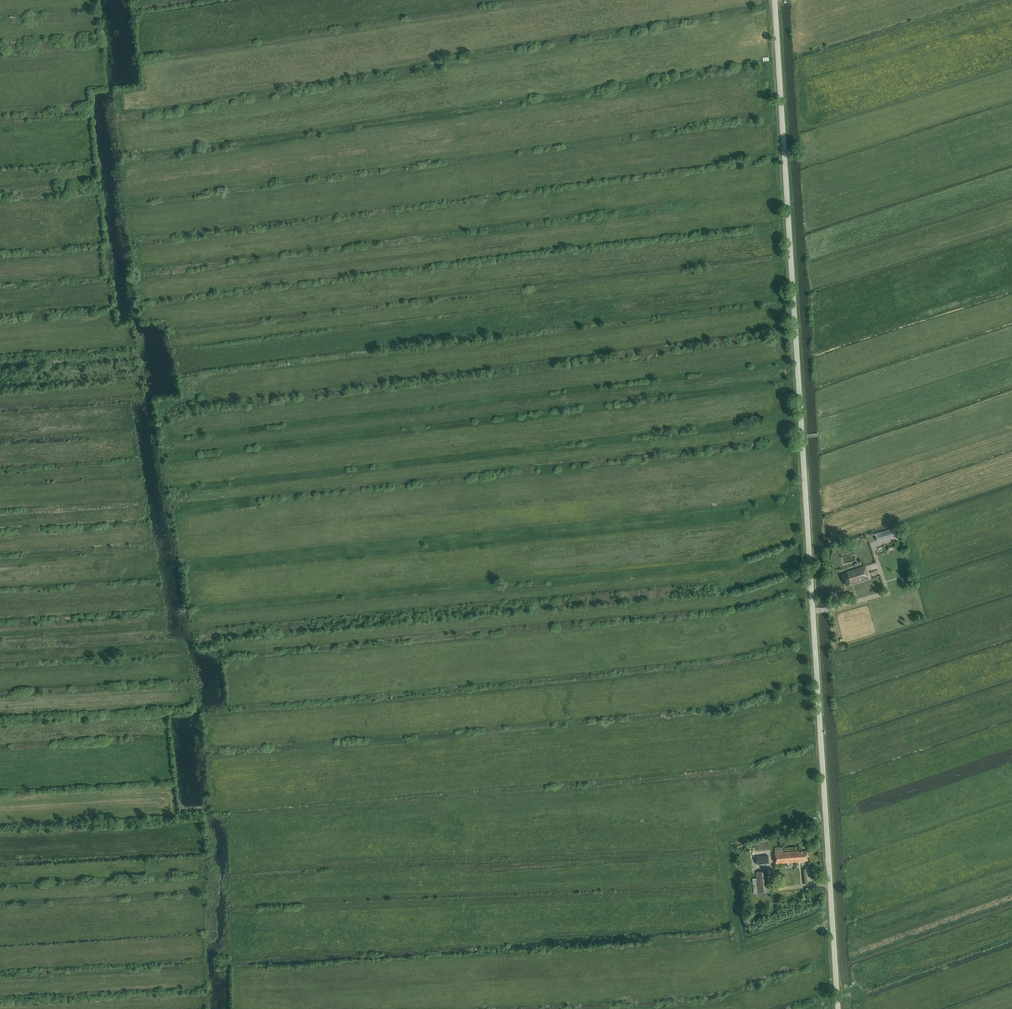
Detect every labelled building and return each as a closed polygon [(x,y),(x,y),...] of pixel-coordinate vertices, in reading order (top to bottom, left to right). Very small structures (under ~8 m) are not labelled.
[(877,541),(896,535),(894,528),(875,534),(877,541)] [(851,585),(870,579),(865,566),(847,572),(847,573),(843,575),(846,586),(851,585)] [(783,851),(783,848),(775,848),(775,852),(776,863),(801,861),(807,860),(807,850),(800,850),(783,851)] [(756,856),(757,865),(769,863),(768,855),(756,856)] [(758,893),(770,892),(770,891),(768,871),(760,871),(756,872),(758,893)] [(818,896),(810,897),(811,904),(819,902),(818,896)]
